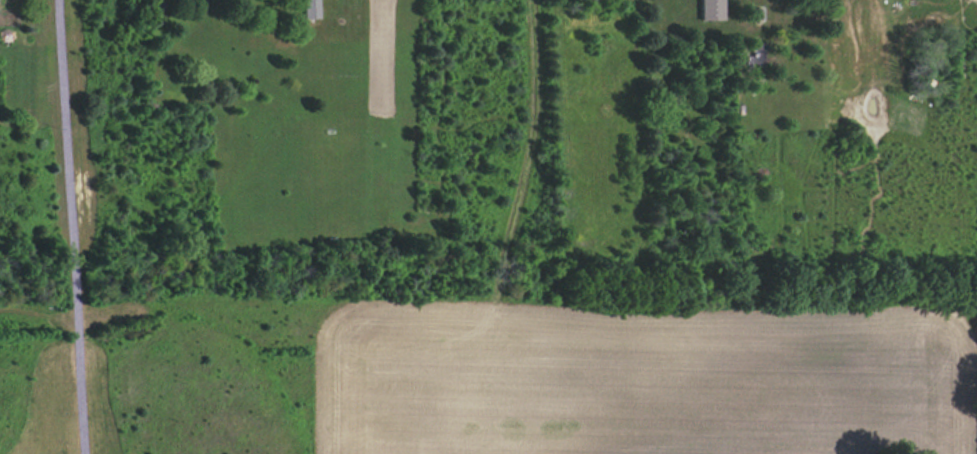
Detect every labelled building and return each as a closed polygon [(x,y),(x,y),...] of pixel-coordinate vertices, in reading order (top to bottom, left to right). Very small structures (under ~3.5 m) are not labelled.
[(318,0),(303,0),(303,19),(319,18),(318,0)] [(700,21),(723,20),(723,0),(700,0),(700,21)] [(752,57),(746,56),(746,64),(766,65),(767,44),(753,43),(752,57)]
